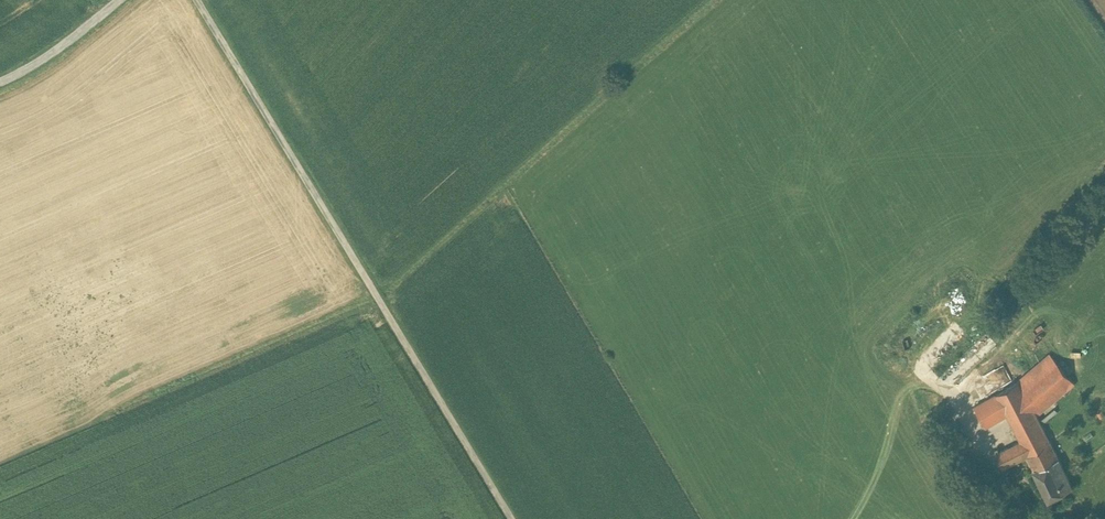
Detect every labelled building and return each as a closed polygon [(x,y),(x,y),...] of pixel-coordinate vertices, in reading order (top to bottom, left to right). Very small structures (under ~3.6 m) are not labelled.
[(1049,354),(1018,381),(990,397),(1002,417),(1007,414),(1020,441),(1027,456),(1034,470),(1058,458),(1033,408),(1069,377),(1049,354)] [(990,397),(974,406),(986,426),(1002,417),(990,397)] [(965,439),(958,426),(945,433),(953,446),(965,439)] [(1020,441),(995,453),(1003,468),(1027,456),(1020,441)] [(1058,458),(1034,470),(1048,499),(1072,487),(1058,458)]
